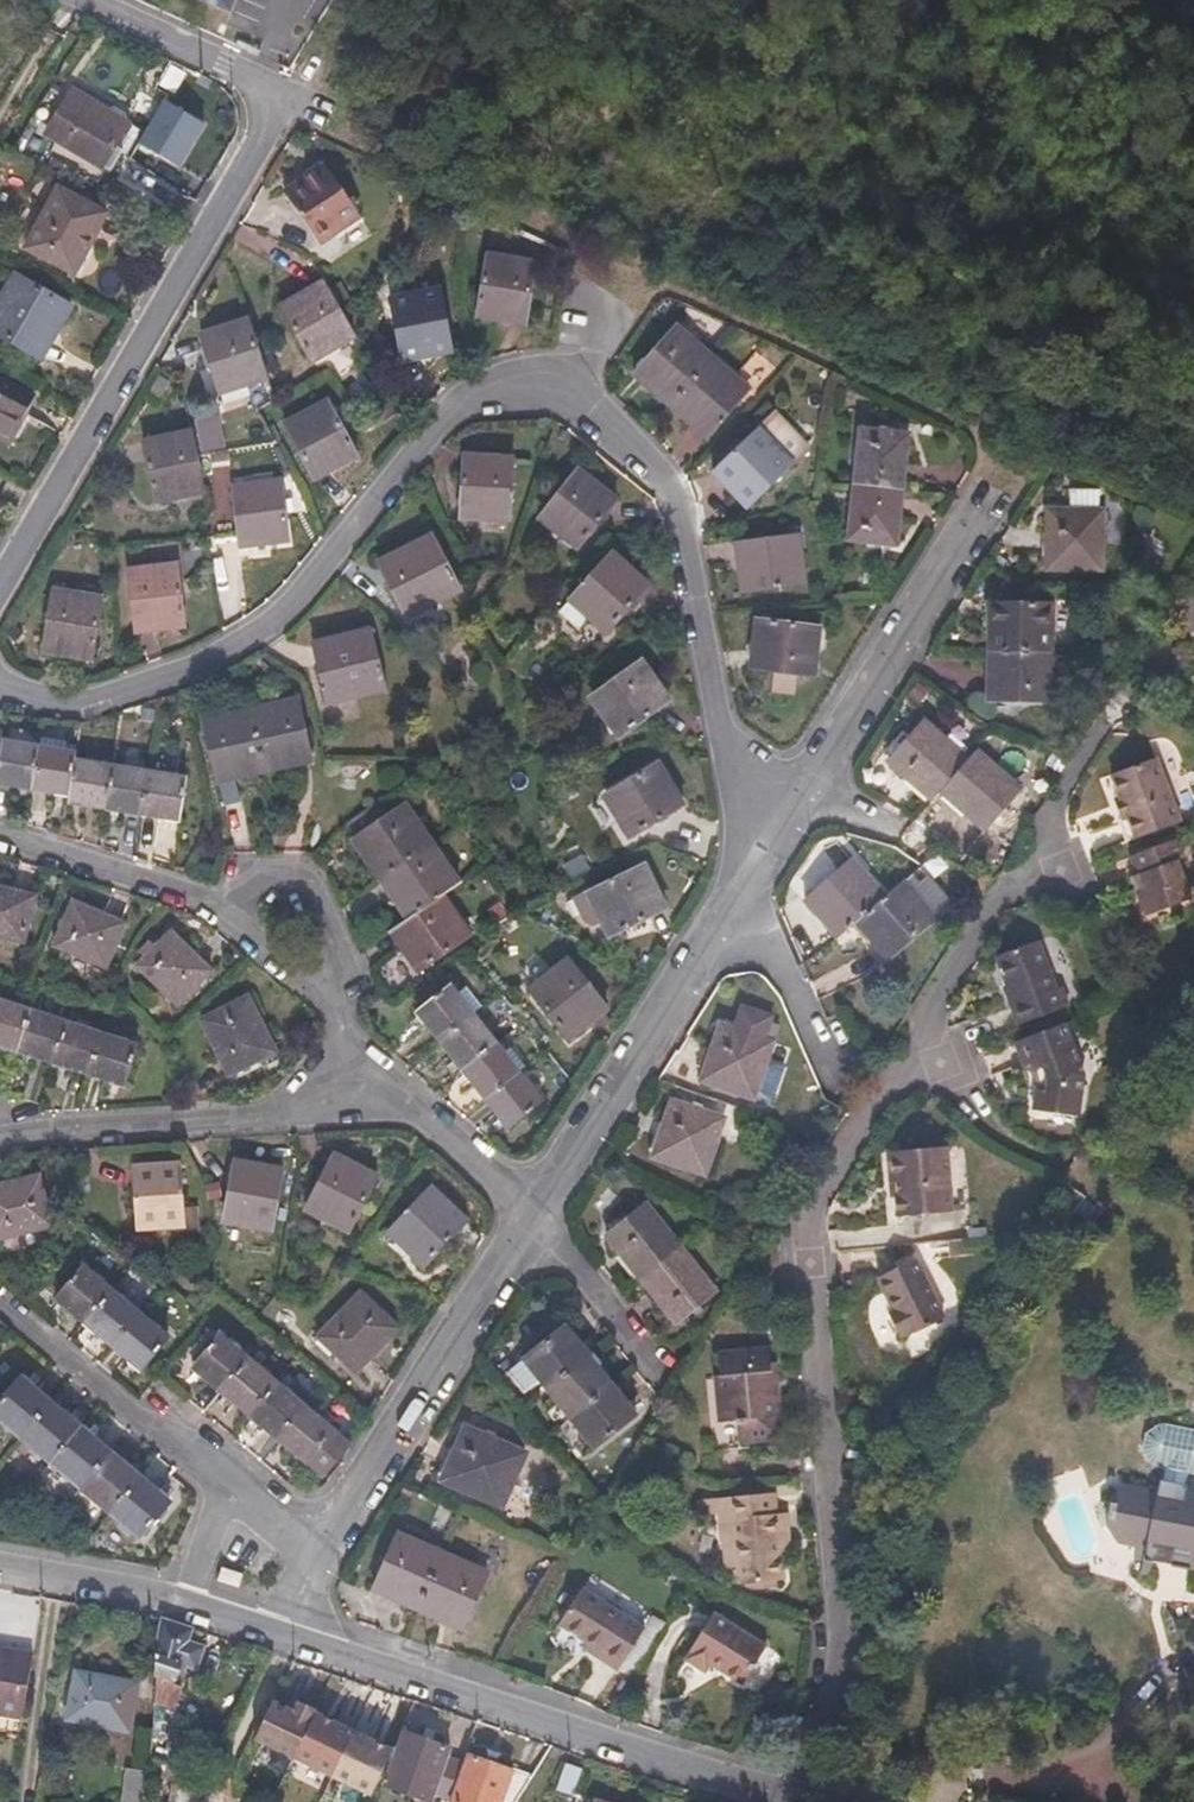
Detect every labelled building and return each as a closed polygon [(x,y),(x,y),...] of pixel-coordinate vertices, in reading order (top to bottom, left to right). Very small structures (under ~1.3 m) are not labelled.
[(205,91),(164,69),(132,119),(177,145),(205,91)] [(75,93),(50,134),(98,165),(124,123),(75,93)] [(333,232),(359,216),(326,167),(285,193),(320,247),(335,236),(333,232)] [(59,190),(27,249),(73,274),(105,215),(59,190)] [(499,314),(525,318),(534,264),(489,257),(479,317),(498,320),(499,314)] [(57,332),(70,308),(15,277),(0,304),(0,337),(36,357),(52,329),(57,332)] [(351,334),(343,319),(324,286),(282,310),(313,363),(329,354),(326,349),(351,334)] [(391,300),(399,354),(427,349),(428,356),(450,352),(440,291),(391,300)] [(249,390),(265,385),(246,322),(202,335),(219,392),(247,384),(249,390)] [(655,392),(670,404),(711,358),(677,327),(639,370),(659,388),(655,392)] [(711,358),(670,404),(685,418),(688,414),(710,433),(748,391),(751,393),(771,371),(754,356),(734,379),(711,358)] [(0,381),(0,439),(10,444),(34,400),(0,381)] [(342,469),(359,460),(329,403),(284,425),(312,480),(340,465),(342,469)] [(777,411),(717,469),(739,492),(734,496),(747,509),(811,447),(777,411)] [(223,451),(217,419),(195,423),(201,455),(223,451)] [(857,485),(903,490),(909,434),(863,429),(857,485)] [(201,488),(196,459),(191,435),(145,443),(155,503),(173,500),(172,493),(201,488)] [(480,515),(511,517),(514,458),(464,455),(460,519),(479,520),(480,515)] [(579,470),(542,515),(564,533),(561,537),(576,550),(617,500),(579,470)] [(269,545),(288,542),(280,482),(233,487),(239,544),(269,541),(269,545)] [(903,490),(857,485),(850,541),(896,546),(903,490)] [(1051,512),(1050,567),(1101,568),(1102,512),(1051,512)] [(439,604),(461,593),(431,536),(380,563),(405,612),(435,597),(439,604)] [(801,536),(742,543),(745,569),(740,570),(743,593),(807,585),(801,536)] [(613,554),(574,596),(595,616),(592,619),(606,633),(649,588),(613,554)] [(129,570),(137,630),(166,626),(167,633),(185,630),(177,565),(129,570)] [(53,590),(43,648),(72,654),(72,658),(91,662),(102,599),(53,590)] [(991,652),(1051,654),(1051,605),(991,604),(991,652)] [(758,619),(755,639),(761,640),(758,669),(816,676),(821,626),(758,619)] [(364,690),(366,698),(387,693),(372,631),(315,645),(328,699),(364,690)] [(1051,654),(991,652),(991,700),(1051,700),(1051,654)] [(642,660),(595,695),(611,718),(607,721),(620,739),(672,702),(642,660)] [(251,711),(265,774),(287,769),(285,761),(312,756),(300,701),(251,711)] [(249,778),(265,774),(251,711),(204,721),(216,777),(247,770),(249,778)] [(943,791),(968,761),(927,723),(892,762),(934,801),(943,791)] [(42,747),(35,789),(68,794),(75,752),(64,751),(65,740),(44,737),(42,747)] [(64,751),(75,752),(76,742),(65,740),(64,751)] [(35,789),(42,747),(5,741),(0,766),(0,784),(35,789)] [(968,761),(943,791),(985,827),(1019,789),(977,751),(968,761)] [(71,802),(104,808),(111,765),(78,759),(71,802)] [(1115,800),(1122,819),(1129,841),(1174,826),(1152,763),(1108,778),(1115,800)] [(658,764),(609,795),(625,820),(619,824),(629,839),(684,804),(658,764)] [(104,808),(141,814),(149,771),(111,765),(104,808)] [(149,771),(141,814),(180,821),(187,778),(149,771)] [(385,878),(433,845),(406,806),(391,815),(380,799),(347,821),(373,861),(369,864),(380,881),(385,878)] [(1113,822),(1122,819),(1115,800),(1107,802),(1113,822)] [(1134,890),(1127,892),(1136,919),(1183,903),(1170,865),(1178,862),(1171,841),(1123,858),(1129,876),(1134,890)] [(433,845),(385,878),(400,901),(396,903),(406,918),(459,882),(433,845)] [(839,938),(858,921),(884,898),(853,861),(807,900),(839,938)] [(645,866),(593,892),(605,915),(599,918),(609,938),(667,908),(645,866)] [(1122,879),(1127,892),(1134,890),(1129,876),(1122,879)] [(884,898),(858,921),(891,958),(936,918),(903,880),(884,898)] [(22,943),(34,896),(0,887),(0,937),(22,943)] [(445,897),(393,934),(411,958),(406,962),(415,975),(472,936),(445,897)] [(74,902),(54,947),(104,968),(123,924),(74,902)] [(170,932),(136,966),(176,1005),(210,971),(170,932)] [(1042,992),(1025,945),(984,960),(1007,1025),(1055,1009),(1048,990),(1042,992)] [(609,1009),(573,964),(550,981),(546,976),(530,989),(570,1040),(609,1009)] [(418,1012),(441,1041),(474,1016),(485,1007),(469,987),(459,996),(451,986),(418,1012)] [(249,998),(202,1020),(227,1074),(274,1053),(249,998)] [(16,1050),(28,1011),(0,1002),(0,1044),(16,1050)] [(16,1050),(52,1061),(65,1024),(28,1011),(16,1050)] [(772,1023),(747,1014),(740,1033),(722,1027),(704,1080),(753,1097),(771,1044),(765,1042),(772,1023)] [(463,1070),(496,1045),(474,1016),(441,1041),(463,1070)] [(52,1061),(89,1073),(102,1036),(65,1024),(52,1061)] [(1045,1028),(996,1046),(1006,1073),(1014,1070),(1020,1086),(1015,1116),(1057,1123),(1063,1081),(1045,1028)] [(102,1036),(89,1073),(124,1086),(137,1047),(102,1036)] [(487,1100),(520,1075),(496,1045),(463,1070),(487,1100)] [(520,1075),(487,1100),(509,1129),(542,1104),(520,1075)] [(738,1126),(673,1104),(655,1157),(704,1174),(714,1146),(730,1151),(738,1126)] [(888,1151),(894,1216),(950,1211),(945,1146),(888,1151)] [(334,1152),(305,1209),(331,1222),(329,1227),(347,1236),(379,1175),(334,1152)] [(234,1162),(224,1217),(251,1222),(250,1228),(270,1232),(282,1170),(234,1162)] [(131,1169),(134,1224),(163,1223),(163,1229),(184,1227),(180,1165),(131,1169)] [(50,1227),(38,1178),(0,1186),(0,1238),(50,1227)] [(430,1187),(391,1229),(414,1251),(409,1255),(423,1268),(467,1220),(430,1187)] [(641,1277),(680,1248),(645,1204),(607,1234),(641,1277)] [(680,1248),(641,1277),(678,1323),(715,1293),(680,1248)] [(871,1280),(889,1311),(884,1314),(896,1337),(901,1334),(902,1337),(940,1317),(908,1259),(871,1280)] [(55,1298),(82,1322),(107,1292),(80,1268),(55,1298)] [(82,1322),(111,1345),(136,1315),(107,1292),(82,1322)] [(358,1294),(320,1334),(346,1359),(341,1364),(354,1377),(397,1331),(358,1294)] [(136,1315),(111,1345),(141,1370),(166,1340),(136,1315)] [(548,1388),(589,1357),(566,1328),(526,1360),(548,1388)] [(220,1392),(247,1360),(218,1335),(191,1367),(220,1392)] [(748,1418),(750,1439),(786,1436),(783,1386),(775,1386),(772,1347),(721,1351),(722,1373),(719,1373),(722,1418),(741,1416),(741,1418),(748,1418)] [(572,1419),(612,1388),(589,1357),(548,1388),(572,1419)] [(220,1392),(248,1415),(275,1384),(247,1360),(220,1392)] [(21,1439),(51,1403),(17,1375),(0,1395),(0,1422),(21,1439)] [(248,1415),(277,1440),(304,1408),(275,1384),(248,1415)] [(612,1388),(572,1419),(595,1447),(634,1416),(612,1388)] [(21,1439),(49,1463),(79,1427),(51,1403),(21,1439)] [(304,1408),(277,1440),(321,1476),(348,1445),(304,1408)] [(743,1440),(750,1439),(748,1418),(741,1418),(743,1440)] [(1160,1421),(1145,1429),(1142,1447),(1149,1461),(1158,1466),(1186,1472),(1193,1474),(1193,1428),(1160,1421)] [(49,1463),(80,1489),(110,1453),(79,1427),(49,1463)] [(467,1430),(444,1482),(501,1506),(523,1455),(467,1430)] [(80,1489),(109,1514),(139,1477),(110,1453),(80,1489)] [(1109,1481),(1102,1512),(1114,1527),(1168,1540),(1167,1545),(1193,1551),(1193,1550),(1193,1479),(1185,1477),(1186,1472),(1158,1466),(1155,1478),(1125,1471),(1109,1481)] [(139,1477),(109,1514),(140,1540),(170,1503),(139,1477)] [(782,1534),(790,1534),(786,1492),(701,1499),(702,1514),(721,1512),(723,1539),(737,1538),(739,1563),(741,1581),(785,1577),(783,1553),(782,1534)] [(373,1590),(415,1608),(441,1552),(397,1534),(373,1590)] [(782,1534),(783,1553),(792,1552),(790,1534),(782,1534)] [(726,1564),(739,1563),(737,1538),(723,1539),(726,1564)] [(441,1552),(415,1608),(461,1628),(485,1571),(441,1552)] [(604,1648),(598,1656),(618,1669),(645,1626),(582,1585),(560,1619),(589,1638),(604,1648)] [(713,1610),(690,1647),(692,1648),(686,1657),(705,1669),(710,1660),(743,1682),(767,1645),(713,1610)] [(143,1626),(151,1627),(153,1619),(145,1618),(143,1626)] [(154,1649),(155,1704),(172,1710),(179,1688),(172,1686),(179,1664),(194,1669),(201,1647),(186,1642),(190,1630),(162,1621),(160,1620),(154,1649)] [(583,1647),(598,1656),(604,1648),(589,1638),(583,1647)] [(20,1719),(30,1655),(0,1651),(0,1715),(8,1717),(20,1719)] [(135,1685),(74,1673),(65,1720),(127,1732),(135,1685)] [(254,1742),(294,1760),(314,1714),(315,1711),(297,1703),(293,1709),(288,1711),(272,1703),(254,1742)] [(352,1732),(314,1714),(294,1760),(331,1776),(352,1732)] [(390,1749),(352,1732),(331,1776),(369,1793),(390,1749)] [(432,1793),(447,1799),(460,1763),(444,1758),(447,1751),(402,1736),(396,1751),(392,1749),(383,1774),(388,1775),(384,1786),(429,1801),(432,1793)] [(555,1790),(554,1792),(570,1797),(582,1757),(567,1752),(555,1790)] [(528,1780),(466,1758),(451,1801),(514,1801),(528,1780)] [(141,1785),(123,1782),(121,1801),(139,1801),(141,1785)]
